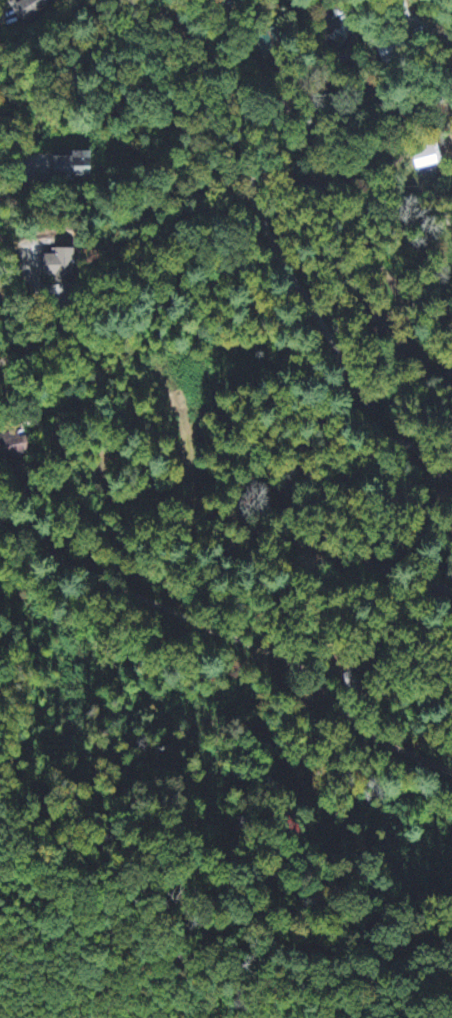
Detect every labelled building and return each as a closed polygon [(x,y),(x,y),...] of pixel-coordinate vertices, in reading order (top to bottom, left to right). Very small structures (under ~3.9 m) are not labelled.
[(51,8),(47,0),(25,0),(16,4),(24,21),(51,8)] [(49,159),(49,179),(91,178),(90,153),(72,154),(72,158),(49,159)] [(16,250),(24,265),(34,265),(36,268),(30,271),(23,271),(28,279),(27,286),(32,294),(51,284),(67,285),(73,281),(74,259),(70,251),(55,250),(55,257),(44,256),(44,243),(32,242),(16,250)] [(26,438),(21,439),(19,432),(0,437),(5,456),(29,450),(26,438)]
